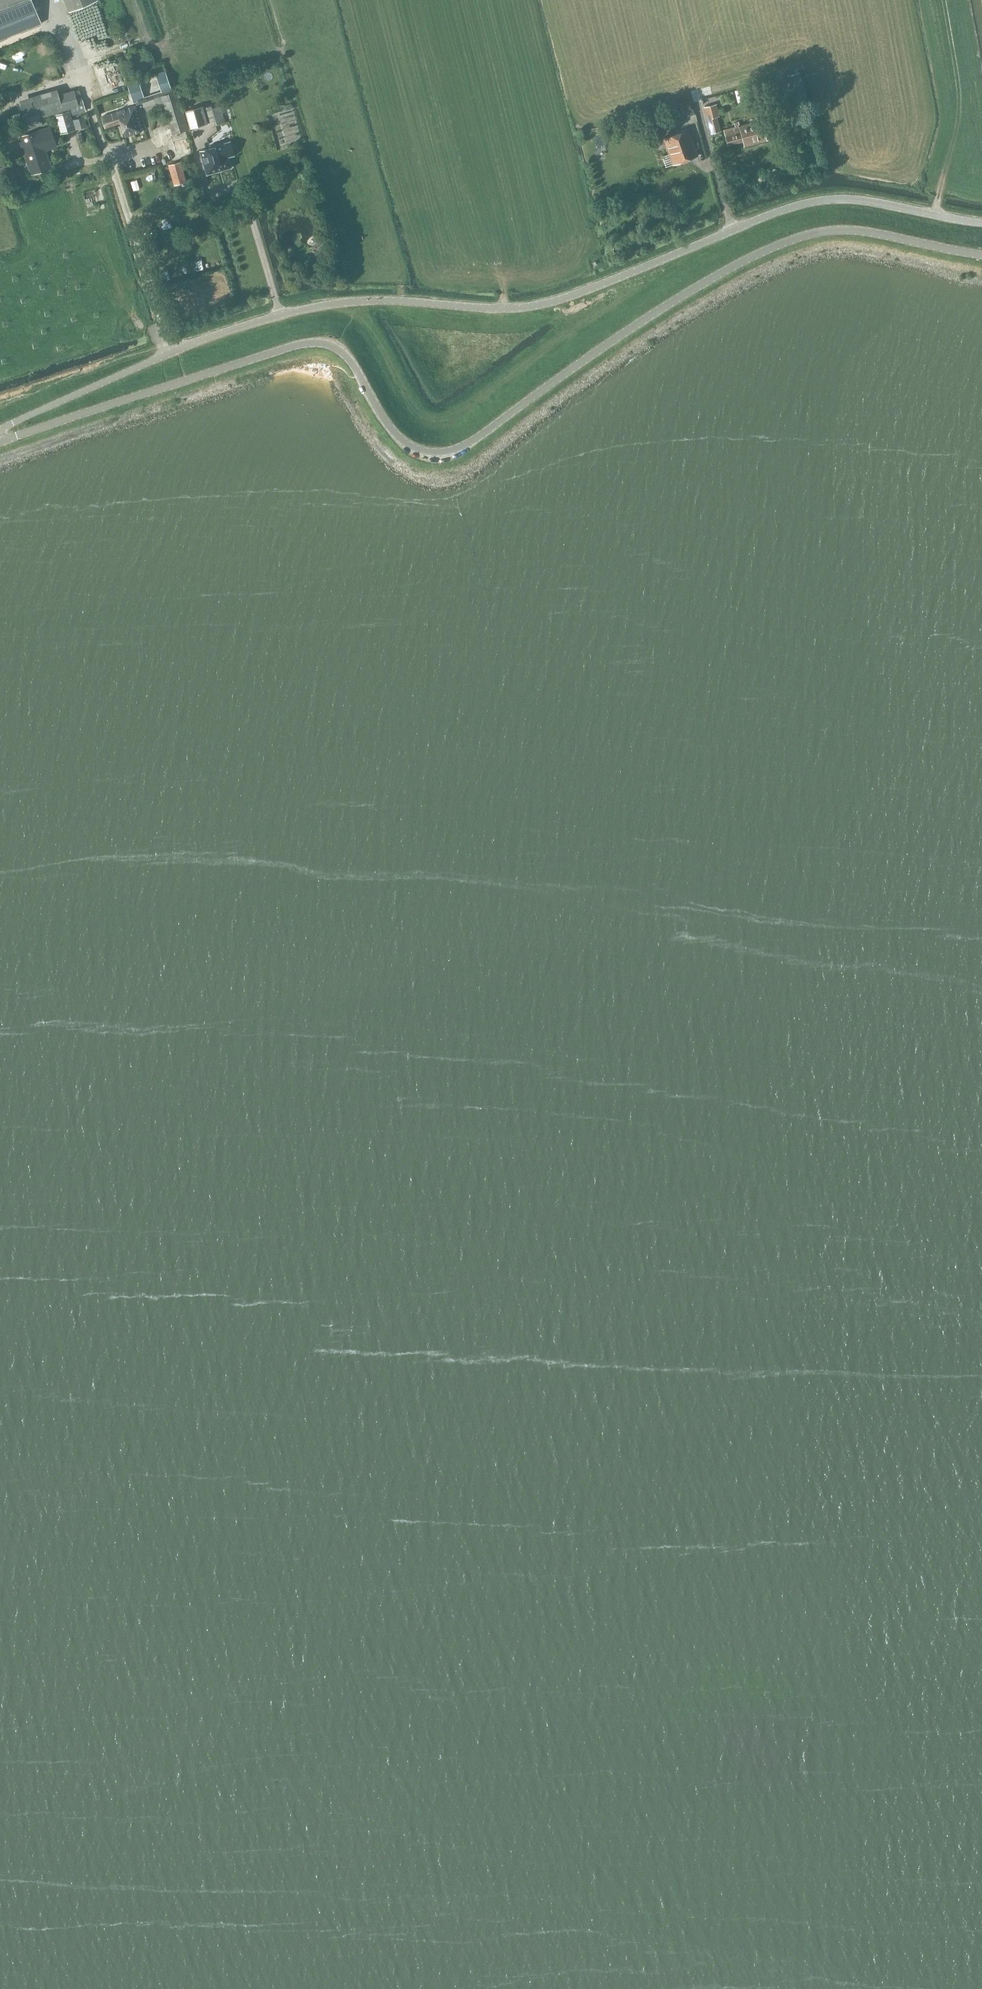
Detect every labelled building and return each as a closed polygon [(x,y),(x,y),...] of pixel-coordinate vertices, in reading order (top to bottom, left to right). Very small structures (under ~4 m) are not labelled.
[(42,23),(33,0),(0,0),(0,40),(42,23)] [(70,11),(97,0),(65,0),(70,11)] [(96,6),(77,13),(83,29),(101,22),(96,6)] [(803,86),(791,89),(794,98),(806,95),(803,86)] [(41,116),(85,102),(79,87),(58,93),(56,87),(18,98),(26,127),(43,124),(41,116)] [(731,91),(734,101),(739,100),(736,89),(731,91)] [(167,135),(183,129),(171,91),(155,96),(167,135)] [(710,133),(721,131),(718,116),(720,116),(717,103),(704,106),(710,133)] [(102,116),(105,127),(122,121),(126,134),(144,128),(136,105),(102,116)] [(203,107),(203,105),(185,110),(190,128),(208,123),(216,121),(217,124),(225,121),(221,105),(213,108),(212,105),(203,107)] [(69,111),(58,114),(64,133),(75,129),(69,111)] [(724,129),(728,145),(743,141),(744,146),(767,140),(761,120),(740,125),(739,121),(734,122),(735,126),(724,129)] [(22,136),(33,171),(50,165),(45,149),(55,146),(49,127),(22,136)] [(680,132),(664,137),(673,164),(698,155),(688,129),(687,129),(687,128),(680,131),(680,132)] [(200,148),(207,172),(232,166),(229,155),(234,153),(230,139),(214,143),(215,144),(200,148)] [(185,181),(180,161),(169,164),(175,184),(185,181)] [(907,203),(919,206),(920,201),(908,198),(907,203)]
